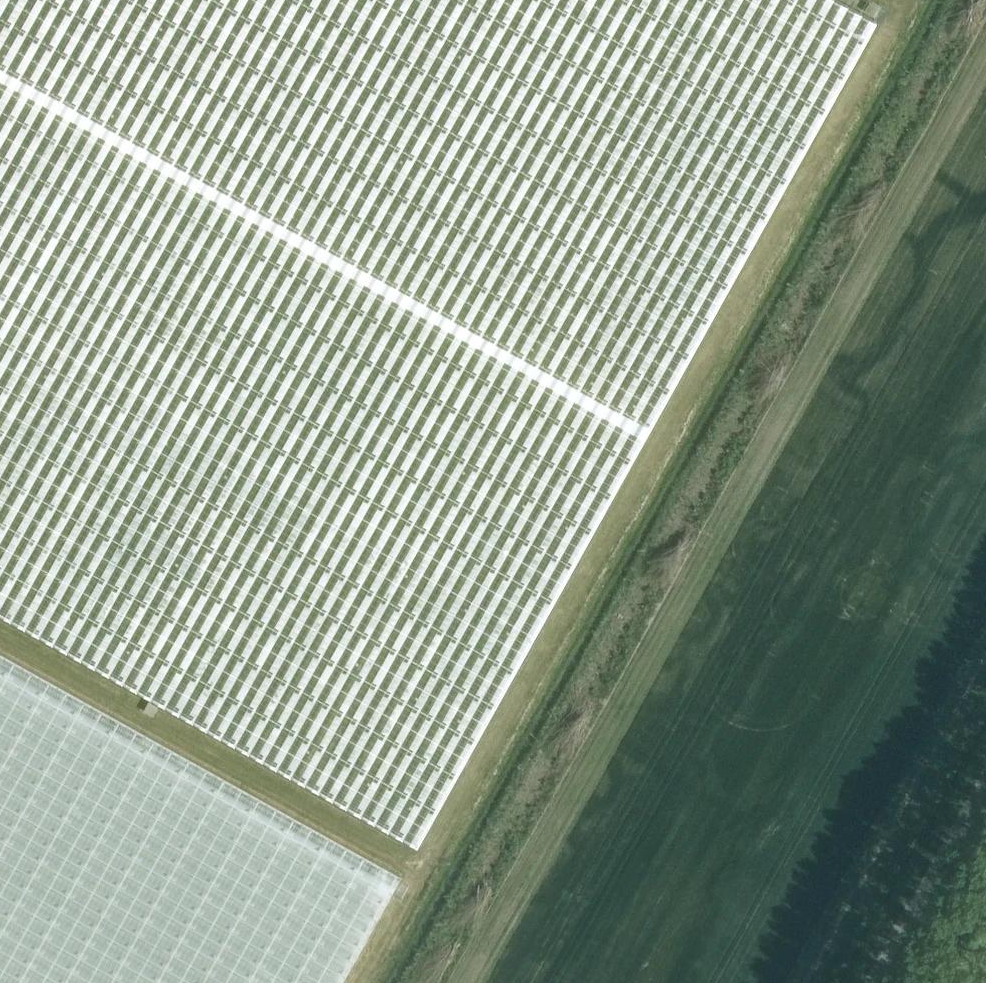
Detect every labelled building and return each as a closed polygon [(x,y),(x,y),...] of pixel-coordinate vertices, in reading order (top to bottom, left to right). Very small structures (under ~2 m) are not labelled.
[(416,844),(874,21),(836,0),(0,0),(0,613),(416,844)] [(398,877),(0,654),(0,982),(338,982),(398,877)]
